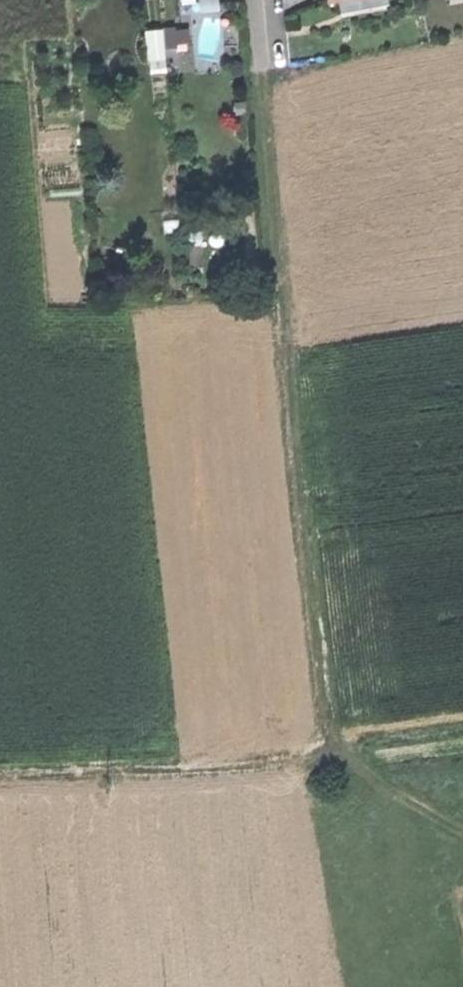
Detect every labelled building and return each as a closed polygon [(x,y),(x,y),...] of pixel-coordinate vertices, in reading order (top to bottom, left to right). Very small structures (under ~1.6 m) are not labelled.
[(177,16),(217,13),(216,0),(176,0),(177,16)] [(163,30),(164,50),(175,49),(175,29),(163,30)]
